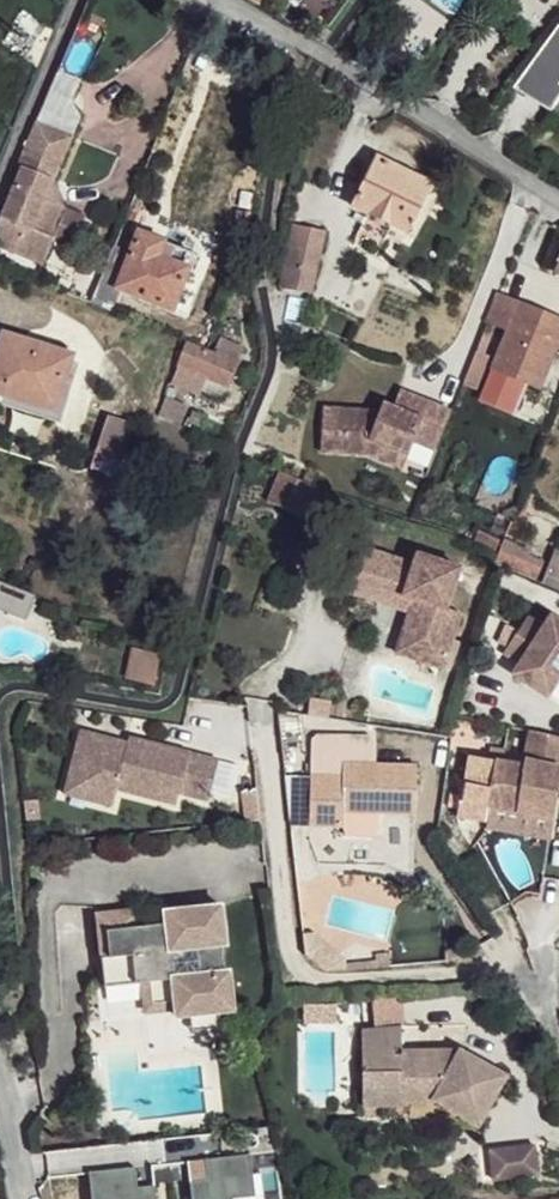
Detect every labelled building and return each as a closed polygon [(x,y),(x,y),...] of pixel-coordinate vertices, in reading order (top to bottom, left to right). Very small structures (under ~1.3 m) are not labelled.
[(528,66),(557,82),(558,83),(558,27),(528,66)] [(511,88),(547,110),(558,90),(558,83),(557,82),(528,66),(511,88)] [(547,110),(558,117),(558,90),(547,110)] [(547,110),(541,120),(558,131),(558,117),(547,110)] [(34,120),(16,163),(21,165),(0,219),(0,248),(42,265),(50,246),(70,254),(84,219),(61,209),(44,201),(52,178),(70,134),(34,120)] [(430,185),(376,157),(350,205),(407,233),(430,185)] [(44,201),(61,209),(52,178),(44,201)] [(298,262),(306,224),(294,221),(286,259),(298,262)] [(317,266),(323,228),(306,224),(298,262),(317,266)] [(173,309),(195,254),(139,230),(118,287),(173,309)] [(105,271),(114,250),(101,244),(92,266),(105,271)] [(116,272),(107,267),(100,285),(111,288),(116,272)] [(119,292),(111,288),(106,301),(114,305),(119,292)] [(498,295),(487,325),(504,332),(491,370),(539,388),(558,339),(558,321),(498,295)] [(70,356),(1,332),(0,335),(0,396),(1,397),(4,390),(52,406),(70,356)] [(243,347),(221,338),(213,350),(186,339),(186,342),(170,384),(195,395),(204,395),(211,380),(230,387),(243,347)] [(483,366),(471,361),(462,386),(474,389),(483,366)] [(50,414),(52,406),(4,390),(1,397),(50,414)] [(413,440),(437,450),(453,409),(411,392),(405,407),(383,399),(381,406),(322,404),(321,451),(362,453),(367,455),(373,440),(409,454),(413,440)] [(171,422),(177,404),(163,398),(158,415),(171,422)] [(111,477),(132,425),(105,415),(85,467),(111,477)] [(373,440),(367,455),(403,469),(409,454),(373,440)] [(311,473),(304,471),(302,478),(308,480),(311,473)] [(288,477),(285,475),(275,506),(311,518),(322,489),(288,477)] [(532,494),(524,490),(511,515),(521,520),(532,494)] [(473,540),(475,532),(466,528),(464,536),(473,540)] [(463,620),(448,615),(462,575),(421,559),(418,568),(360,547),(344,591),(385,605),(388,594),(417,605),(413,616),(406,637),(427,644),(420,665),(443,673),(463,620)] [(551,551),(540,584),(558,590),(558,554),(551,551)] [(542,561),(525,554),(521,564),(537,571),(542,561)] [(34,591),(0,579),(0,612),(26,620),(34,591)] [(417,605),(388,594),(385,605),(413,616),(417,605)] [(527,615),(502,652),(518,663),(511,672),(545,695),(558,675),(558,621),(549,615),(543,625),(527,615)] [(427,644),(406,637),(398,657),(420,665),(427,644)] [(157,686),(164,655),(130,648),(123,678),(157,686)] [(467,755),(460,799),(459,818),(489,823),(491,805),(552,813),(558,775),(558,737),(528,731),(521,765),(467,755)] [(219,761),(128,738),(127,744),(80,732),(68,779),(89,784),(87,790),(116,797),(118,791),(159,801),(162,790),(180,794),(209,802),(219,761)] [(417,812),(419,765),(346,762),(345,774),(313,773),(310,823),(344,824),(347,810),(417,812)] [(89,784),(68,779),(64,796),(112,809),(116,797),(87,790),(89,784)] [(159,801),(176,806),(180,794),(162,790),(159,801)] [(552,813),(491,805),(489,823),(487,828),(548,837),(552,813)] [(227,943),(222,904),(188,907),(189,926),(170,927),(169,921),(139,924),(137,908),(107,911),(114,956),(134,953),(137,983),(146,982),(174,979),(177,1010),(178,1014),(192,1013),(220,1011),(235,1009),(230,968),(226,968),(222,944),(227,943)] [(137,983),(134,953),(114,956),(107,911),(100,912),(109,985),(137,983)] [(149,1013),(177,1010),(174,979),(146,982),(149,1013)] [(372,1009),(373,1025),(399,1023),(398,1007),(372,1009)] [(220,1024),(220,1011),(192,1013),(194,1026),(220,1024)] [(403,1046),(402,1024),(362,1027),(364,1056),(402,1053),(403,1046)] [(480,1122),(509,1076),(462,1046),(438,1047),(437,1055),(423,1056),(424,1047),(403,1046),(402,1053),(364,1056),(365,1088),(380,1087),(381,1102),(439,1099),(480,1122)] [(437,1055),(438,1047),(424,1047),(423,1056),(437,1055)] [(381,1102),(380,1087),(365,1088),(365,1103),(381,1102)] [(535,1145),(491,1150),(494,1180),(539,1174),(535,1145)] [(194,1198),(234,1198),(256,1196),(252,1153),(206,1158),(209,1178),(192,1180),(194,1198)] [(94,1198),(158,1198),(156,1184),(139,1185),(137,1165),(92,1170),(94,1198)]
